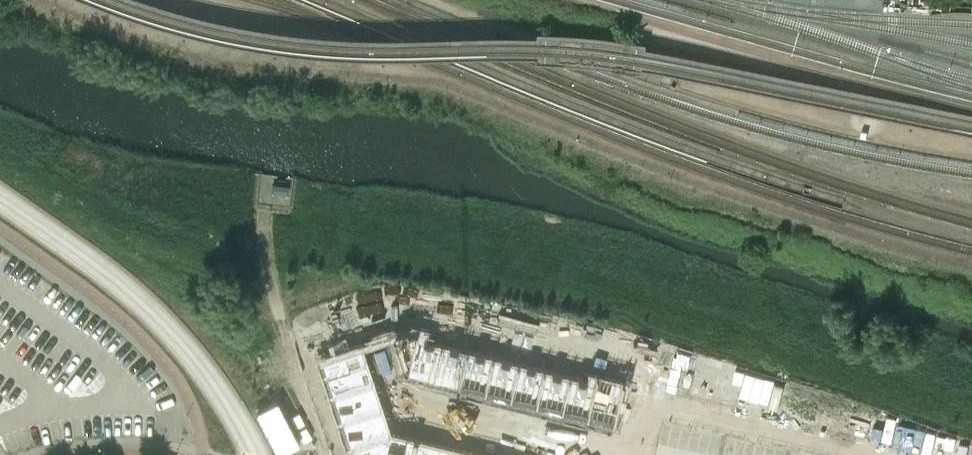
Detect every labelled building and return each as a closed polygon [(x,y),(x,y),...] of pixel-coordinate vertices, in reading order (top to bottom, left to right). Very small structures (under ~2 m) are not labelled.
[(287,193),(289,186),(273,184),(272,192),(287,193)] [(418,329),(392,337),(403,371),(612,421),(622,380),(593,373),(592,381),(415,338),(418,329)] [(322,360),(353,454),(483,454),(389,432),(366,360),(361,347),(322,360)]
